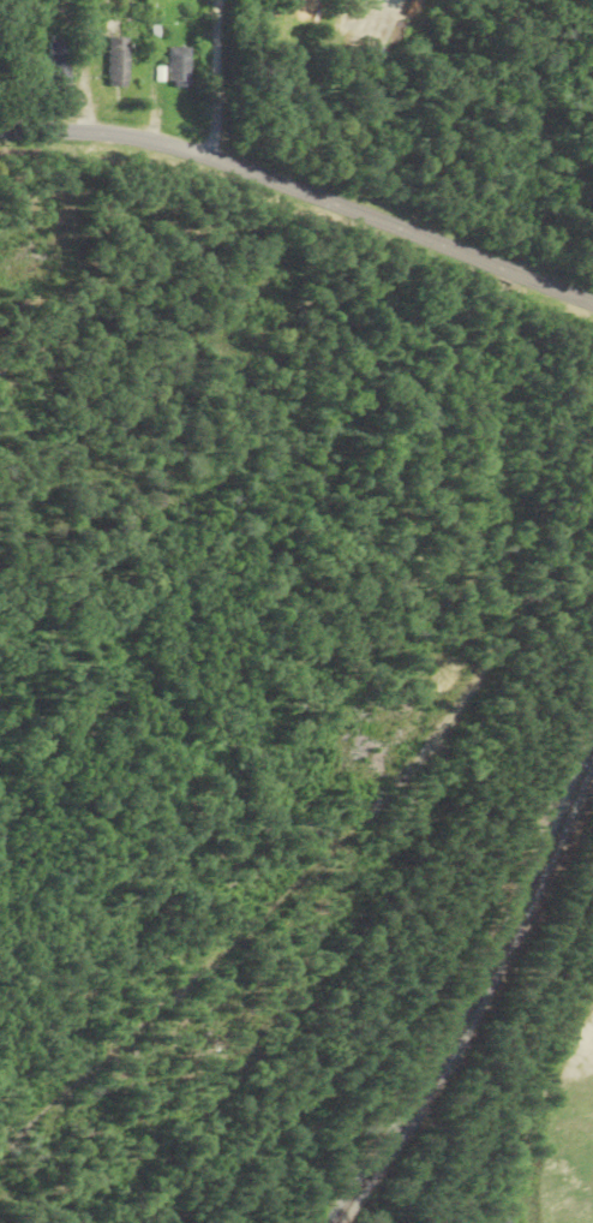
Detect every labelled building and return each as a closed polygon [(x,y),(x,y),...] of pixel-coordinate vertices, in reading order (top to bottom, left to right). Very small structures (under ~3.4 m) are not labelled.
[(109,87),(129,87),(129,38),(109,38),(109,87)] [(70,43),(50,43),(50,88),(70,88),(70,43)] [(190,48),(169,48),(169,88),(190,88),(190,48)]
